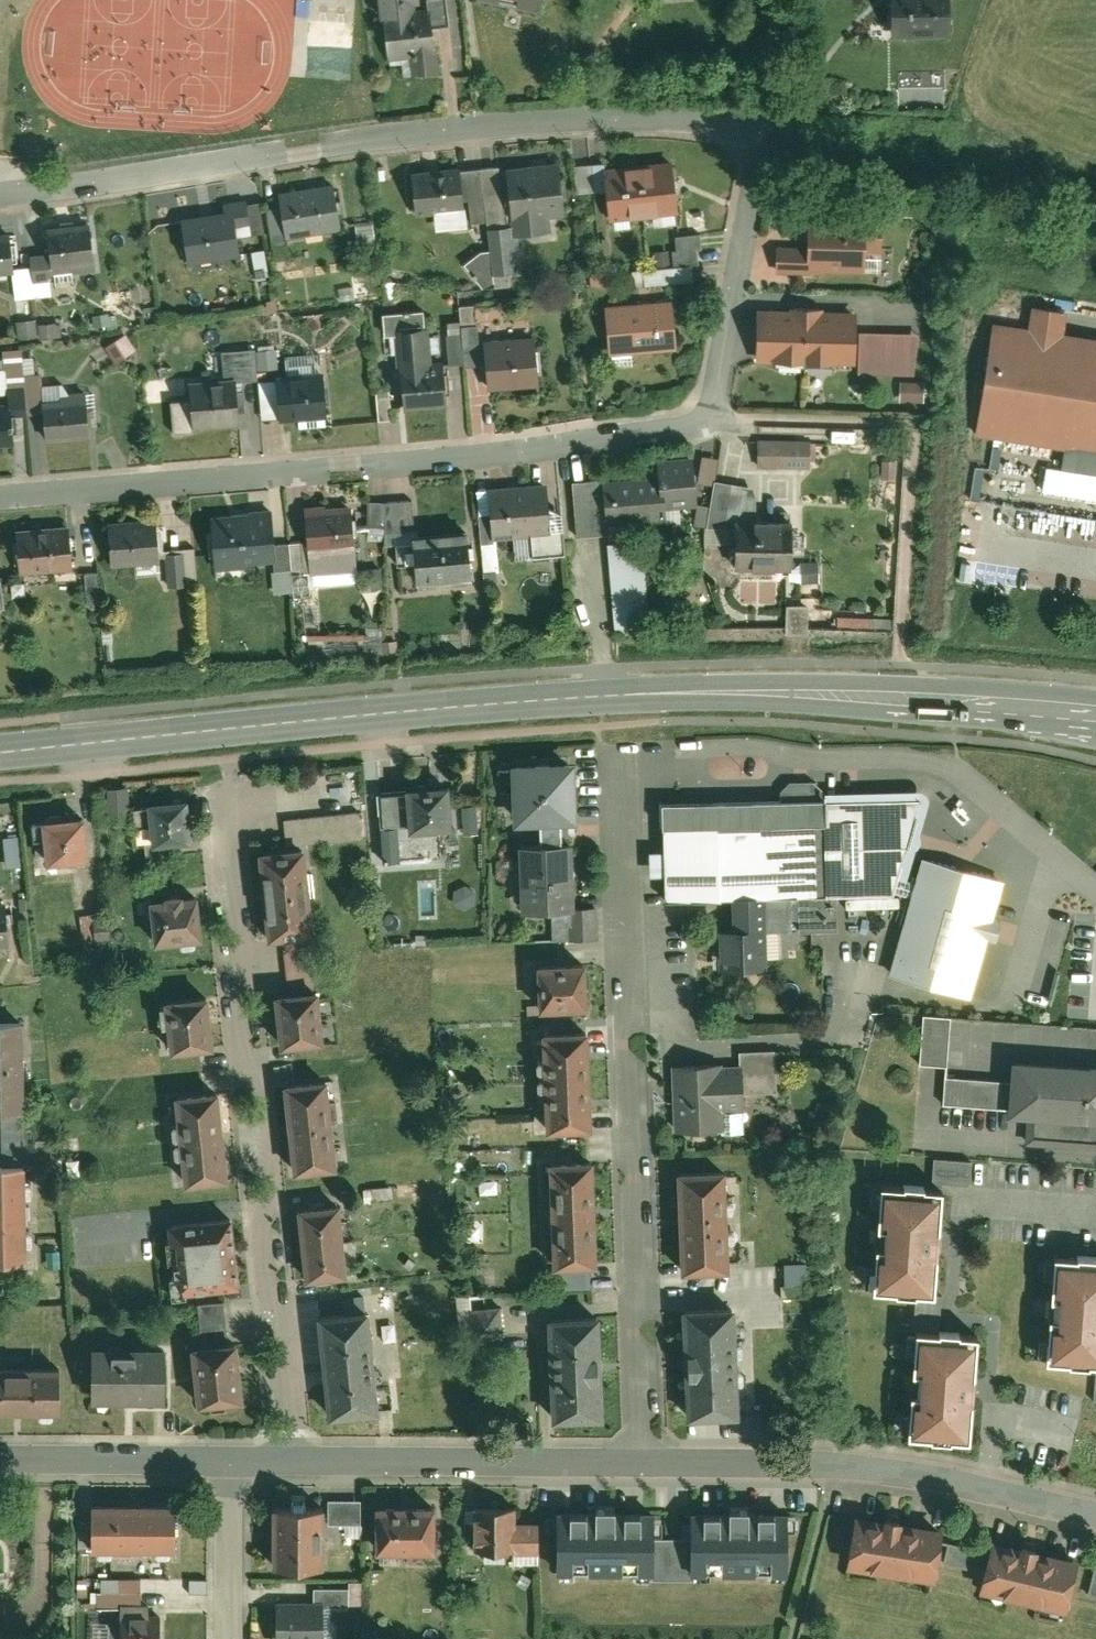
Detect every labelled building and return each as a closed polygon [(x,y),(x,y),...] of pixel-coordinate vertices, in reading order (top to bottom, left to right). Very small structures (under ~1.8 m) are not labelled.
[(381,18),(387,28),(390,67),(402,66),(403,77),(439,74),(434,24),(447,22),(445,0),(430,0),(430,6),(421,7),(420,0),(380,0),(381,18)] [(537,13),(540,0),(477,0),(537,13)] [(891,34),(950,33),(950,0),(890,0),(891,34)] [(505,161),(510,211),(503,212),(498,166),(480,168),(486,223),(488,249),(489,260),(491,274),(495,273),(496,286),(508,284),(507,272),(521,271),(517,234),(550,231),(549,214),(566,212),(560,155),(505,161)] [(673,158),(605,164),(605,162),(590,163),(593,193),(608,192),(611,220),(633,218),(632,214),(656,212),(657,216),(678,214),(673,158)] [(575,195),(593,193),(590,163),(572,165),(575,195)] [(470,225),(486,223),(480,168),(454,170),(453,166),(412,171),(417,214),(433,213),(435,227),(448,225),(447,222),(453,222),(453,225),(465,223),(463,200),(468,200),(470,225)] [(334,180),(277,188),(280,207),(264,209),(269,240),(341,230),(334,180)] [(250,226),(245,196),(222,200),(223,207),(183,214),(190,263),(241,255),(237,228),(250,226)] [(776,243),(775,272),(882,274),(883,214),(809,213),(808,244),(776,243)] [(373,219),(351,222),(355,248),(376,245),(373,219)] [(91,222),(47,225),(49,252),(28,254),(30,268),(31,281),(52,279),(51,273),(94,269),(91,222)] [(13,269),(9,231),(0,232),(0,276),(12,275),(15,302),(33,300),(31,281),(30,268),(13,269)] [(674,266),(691,264),(702,263),(699,233),(675,236),(677,250),(673,250),(674,266)] [(484,287),(492,281),(491,274),(489,260),(488,249),(481,250),(464,263),(470,270),(477,270),(478,279),(484,287)] [(633,270),(635,285),(693,279),(691,264),(674,266),(633,270)] [(610,355),(672,350),(668,298),(605,303),(610,355)] [(1063,333),(1067,309),(1031,303),(1027,328),(991,322),(973,436),(1095,455),(1095,338),(1063,333)] [(790,307),(756,306),(754,362),(855,366),(854,376),(914,378),(919,331),(856,329),(857,310),(824,308),(824,306),(790,304),(790,307)] [(446,367),(431,368),(429,333),(425,333),(424,310),(383,312),(384,335),(396,335),(397,369),(404,369),(405,411),(448,410),(446,367)] [(463,368),(487,367),(488,388),(537,386),(534,332),(485,335),(486,342),(477,342),(476,323),(461,324),(463,364),(463,368)] [(463,364),(461,324),(445,325),(447,364),(463,364)] [(121,336),(104,349),(116,364),(133,351),(121,336)] [(9,402),(0,402),(0,445),(12,444),(10,416),(26,415),(22,374),(20,347),(4,348),(6,368),(0,369),(0,395),(8,394),(9,402)] [(188,380),(189,399),(171,400),(173,433),(192,431),(191,428),(241,424),(238,381),(257,380),(257,372),(255,352),(255,348),(221,351),(223,377),(188,380)] [(255,352),(257,372),(274,371),(273,351),(255,352)] [(292,373),(276,374),(280,423),(326,420),(322,370),(305,372),(304,367),(292,368),(292,373)] [(22,374),(26,415),(43,413),(45,442),(88,439),(84,389),(66,391),(62,384),(40,386),(39,372),(22,374)] [(921,383),(900,382),(899,402),(920,403),(921,383)] [(391,425),(389,389),(375,390),(377,426),(391,425)] [(815,438),(757,437),(757,469),(814,470),(815,438)] [(659,458),(660,474),(570,482),(575,538),(606,535),(605,525),(664,520),(663,511),(697,508),(693,455),(659,458)] [(712,488),(714,480),(717,458),(701,455),(696,485),(712,488)] [(896,460),(879,460),(878,481),(895,481),(896,460)] [(754,517),(749,517),(754,486),(714,480),(712,488),(709,511),(698,509),(695,528),(705,529),(705,548),(728,548),(728,566),(736,566),(736,567),(792,567),(792,517),(779,517),(779,513),(754,513),(754,517)] [(498,576),(496,540),(549,536),(545,483),(487,487),(489,515),(478,516),(482,577),(491,580),(498,576)] [(384,543),(413,541),(416,585),(470,581),(467,528),(413,531),(411,500),(382,502),(384,543)] [(348,505),(302,509),(308,573),(354,569),(348,505)] [(269,508),(210,512),(211,531),(204,532),(205,556),(212,555),(213,571),(243,569),(243,563),(273,561),(272,545),(269,508)] [(158,518),(108,521),(110,567),(160,564),(162,593),(196,591),(193,549),(160,551),(158,518)] [(68,524),(16,528),(17,539),(11,540),(12,564),(19,563),(20,574),(71,571),(68,524)] [(643,541),(606,544),(614,635),(650,632),(643,541)] [(301,543),(272,545),(273,561),(275,594),(304,592),(301,543)] [(818,560),(799,560),(800,584),(819,583),(818,560)] [(360,587),(381,586),(380,567),(359,568),(360,587)] [(94,572),(81,573),(84,606),(97,605),(94,572)] [(513,819),(542,819),(542,839),(561,838),(561,818),(578,818),(576,755),(512,756),(513,819)] [(452,825),(449,779),(408,781),(408,790),(377,791),(379,829),(452,825)] [(914,882),(906,880),(929,801),(928,795),(923,790),(916,789),(824,790),(812,780),(788,781),(780,791),(780,798),(664,801),(665,851),(648,851),(648,873),(665,873),(666,897),(737,896),(737,923),(763,922),(763,930),(792,929),(792,916),(800,916),(800,930),(841,929),(840,895),(887,894),(908,900),(914,882)] [(149,797),(150,803),(130,806),(128,788),(108,790),(112,823),(153,818),(156,840),(194,835),(189,793),(149,797)] [(64,861),(87,859),(82,811),(42,815),(43,821),(30,823),(32,842),(45,841),(47,863),(48,862),(49,874),(65,872),(64,861)] [(280,820),(283,845),(305,843),(358,838),(356,813),(280,820)] [(18,835),(4,836),(6,865),(21,864),(18,835)] [(520,908),(550,908),(550,940),(595,939),(594,907),(574,907),(573,838),(561,838),(542,839),(519,839),(520,908)] [(281,935),(305,933),(313,932),(305,843),(283,845),(259,847),(267,937),(281,935)] [(921,855),(914,882),(908,900),(887,975),(969,998),(987,938),(996,941),(1002,920),(993,918),(1004,878),(921,855)] [(203,938),(197,890),(183,892),(182,886),(163,889),(164,894),(148,896),(153,944),(203,938)] [(92,914),(75,916),(79,947),(95,945),(92,914)] [(719,923),(720,968),(764,967),(763,930),(763,922),(737,923),(719,923)] [(281,935),(286,986),(310,984),(305,933),(281,935)] [(588,1010),(585,955),(535,957),(538,1012),(588,1010)] [(324,1042),(319,983),(310,984),(286,986),(274,987),(279,1046),(324,1042)] [(209,989),(164,993),(166,1006),(155,1007),(157,1034),(168,1033),(170,1052),(215,1047),(209,989)] [(29,1110),(25,1018),(0,1019),(0,1111),(29,1110)] [(923,1018),(920,1068),(945,1070),(949,1020),(923,1018)] [(590,1024),(542,1026),(546,1131),(594,1129),(590,1024)] [(721,1060),(671,1062),(674,1131),(719,1130),(719,1134),(744,1133),(743,1093),(775,1092),(774,1049),(738,1050),(738,1063),(721,1064),(721,1060)] [(1009,1053),(1007,1080),(945,1075),(943,1105),(1020,1110),(1018,1141),(1095,1146),(1095,1059),(1009,1053)] [(335,1170),(326,1075),(283,1078),(291,1174),(335,1170)] [(216,1087),(174,1092),(184,1185),(227,1180),(216,1087)] [(27,1146),(25,1113),(2,1114),(5,1147),(27,1146)] [(593,1154),(547,1155),(551,1267),(597,1266),(593,1154)] [(70,1155),(56,1157),(58,1183),(82,1181),(81,1163),(71,1164),(70,1155)] [(727,1162),(677,1164),(680,1276),(730,1274),(727,1162)] [(0,1164),(0,1258),(29,1257),(27,1164),(0,1164)] [(933,1175),(931,1194),(944,1195),(968,1196),(969,1177),(933,1175)] [(935,1299),(944,1195),(931,1194),(883,1190),(882,1195),(876,1195),(875,1214),(881,1215),(876,1275),(871,1275),(870,1289),(876,1290),(876,1294),(915,1298),(935,1299)] [(346,1279),(338,1201),(297,1205),(305,1283),(346,1279)] [(231,1212),(170,1219),(177,1290),(239,1283),(231,1212)] [(478,1227),(465,1227),(465,1241),(478,1241),(478,1227)] [(785,1281),(805,1282),(806,1262),(785,1261),(785,1281)] [(1057,1261),(1056,1266),(1050,1266),(1049,1286),(1055,1286),(1050,1346),(1045,1346),(1044,1361),(1050,1361),(1050,1366),(1095,1369),(1095,1264),(1057,1261)] [(591,1286),(590,1268),(562,1270),(563,1287),(591,1286)] [(490,1279),(478,1279),(479,1295),(491,1294),(490,1279)] [(912,1335),(915,1335),(939,1338),(943,1300),(935,1299),(915,1298),(912,1335)] [(735,1299),(680,1302),(686,1417),(740,1415),(735,1299)] [(197,1304),(199,1336),(225,1334),(222,1302),(197,1304)] [(499,1306),(469,1309),(472,1345),(502,1342),(499,1306)] [(328,1418),(377,1414),(367,1307),(317,1311),(328,1418)] [(600,1309),(546,1311),(549,1420),(603,1418),(600,1309)] [(445,1310),(414,1313),(417,1350),(449,1347),(445,1310)] [(968,1445),(976,1341),(939,1338),(915,1335),(915,1341),(909,1341),(907,1360),(913,1361),(908,1421),(903,1420),(902,1435),(908,1436),(908,1440),(968,1445)] [(236,1337),(191,1342),(198,1404),(243,1398),(236,1337)] [(92,1399),(165,1400),(165,1341),(92,1341),(92,1399)] [(59,1416),(60,1364),(0,1362),(0,1415),(59,1416)] [(175,1551),(175,1500),(90,1499),(89,1551),(175,1551)] [(362,1502),(272,1501),(271,1570),(322,1571),(323,1526),(361,1527),(362,1502)] [(437,1501),(377,1501),(377,1549),(437,1550),(437,1501)] [(517,1507),(475,1507),(474,1509),(465,1509),(465,1524),(474,1524),(474,1555),(509,1556),(509,1559),(538,1560),(538,1520),(517,1520),(517,1507)] [(885,1518),(857,1513),(848,1568),(936,1581),(938,1565),(942,1540),(944,1527),(904,1520),(905,1514),(886,1511),(885,1518)] [(560,1512),(559,1569),(654,1569),(655,1537),(655,1513),(560,1512)] [(690,1537),(690,1576),(786,1575),(785,1533),(793,1533),(793,1513),(690,1514),(690,1537)] [(655,1537),(654,1569),(654,1578),(690,1578),(690,1576),(690,1537),(655,1537)] [(1022,1545),(992,1538),(989,1552),(983,1576),(979,1592),(1059,1611),(1072,1557),(1041,1549),(1042,1543),(1024,1539),(1022,1545)] [(989,1552),(942,1540),(938,1565),(983,1576),(989,1552)] [(1089,1568),(1083,1598),(1095,1601),(1095,1569),(1089,1568)] [(275,1600),(274,1638),(324,1638),(324,1606),(350,1606),(350,1588),(313,1588),(313,1601),(275,1600)] [(160,1611),(146,1611),(146,1605),(137,1605),(137,1591),(96,1591),(96,1605),(120,1605),(120,1620),(106,1620),(106,1638),(160,1638),(160,1611)]
